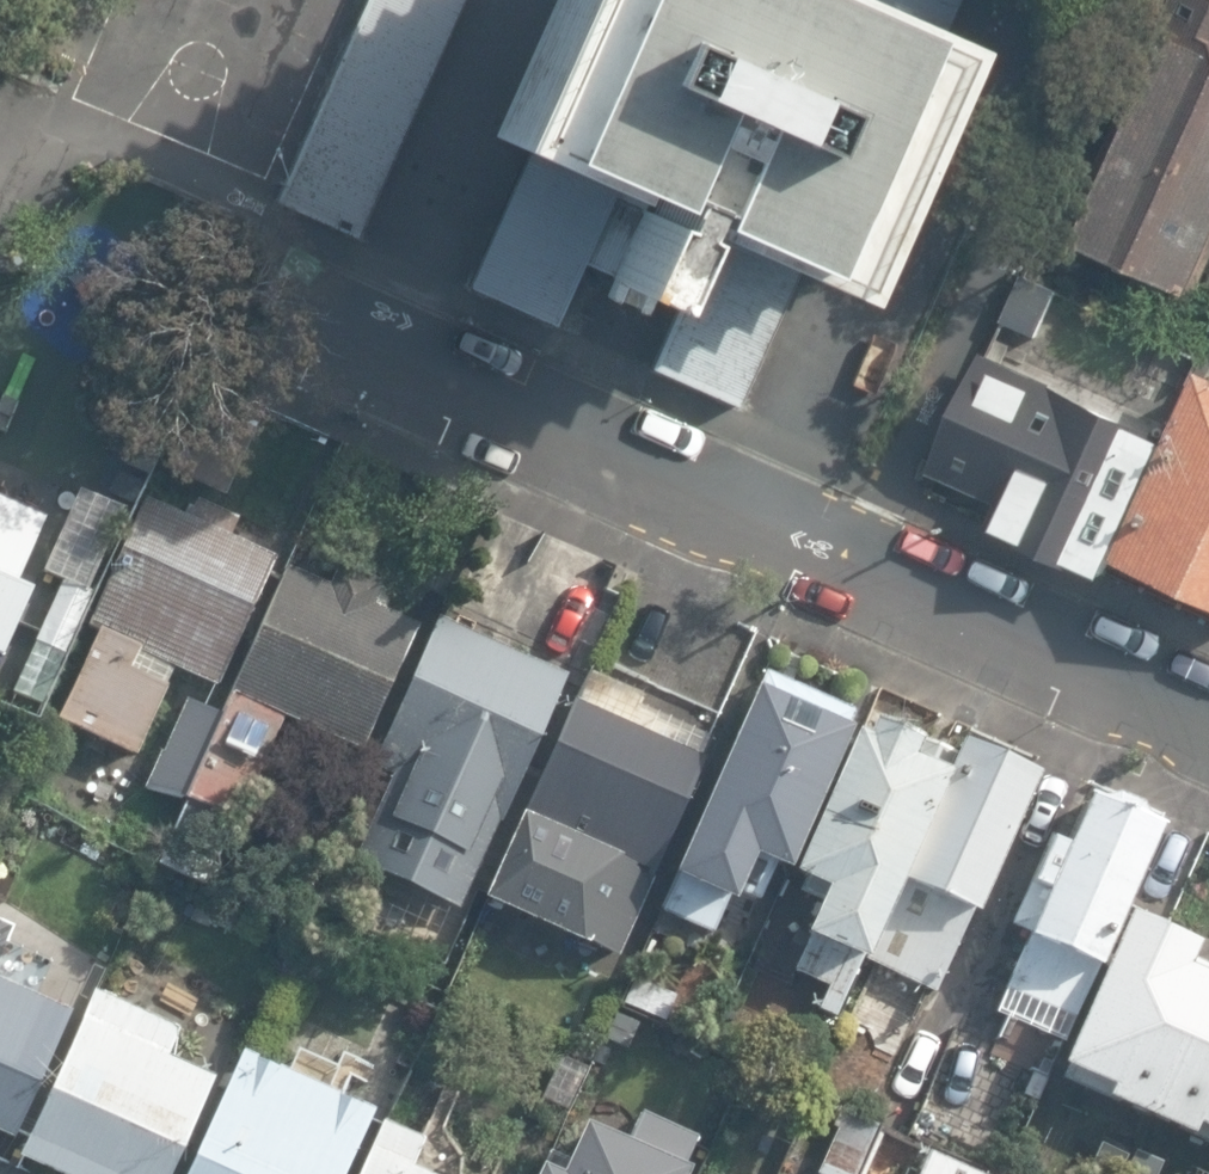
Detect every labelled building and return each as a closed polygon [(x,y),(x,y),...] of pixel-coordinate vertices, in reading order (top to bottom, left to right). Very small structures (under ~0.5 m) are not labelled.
[(357,234),(465,0),(366,0),(275,195),(357,234)] [(656,287),(688,213),(840,282),(951,36),(871,0),(554,0),(497,127),(632,188),(599,261),(656,287)] [(1174,37),(1079,239),(1184,299),(1208,245),(1208,50),(1174,37)] [(472,285),(557,322),(613,191),(528,155),(472,285)] [(645,364),(736,409),(798,285),(707,240),(645,364)] [(1195,375),(1115,553),(1208,594),(1208,381),(1195,375)] [(167,474),(228,502),(269,411),(208,383),(167,474)] [(1152,432),(1016,383),(960,507),(1098,566),(1152,432)] [(375,564),(447,594),(485,506),(412,476),(375,564)] [(57,719),(135,758),(180,667),(215,685),(285,544),(195,499),(187,516),(142,493),(78,623),(99,633),(57,719)] [(1,654),(30,589),(15,583),(43,518),(0,499),(0,654),(1,654)] [(392,590),(340,566),(330,589),(285,569),(218,716),(184,701),(145,788),(133,783),(119,814),(167,835),(154,864),(168,871),(181,842),(215,857),(232,820),(235,821),(282,717),(359,752),(416,627),(382,611),(392,590)] [(88,593),(59,580),(10,690),(0,686),(0,708),(4,709),(6,705),(33,717),(88,593)] [(461,919),(568,672),(434,614),(368,766),(389,775),(348,871),(461,919)] [(848,701),(753,661),(657,890),(752,929),(848,701)] [(589,668),(488,896),(620,954),(717,735),(644,703),(648,694),(589,668)] [(944,753),(854,713),(786,864),(816,877),(795,923),(806,928),(792,961),(826,976),(816,998),(832,1005),(944,753)] [(1032,770),(958,738),(864,950),(938,982),(1032,770)] [(1155,823),(1085,793),(1066,836),(1061,833),(996,981),(1072,1013),(1155,823)] [(1128,906),(1055,1070),(1186,1128),(1189,1120),(1208,1129),(1208,959),(1186,949),(1193,934),(1128,906)] [(664,1023),(677,997),(634,976),(621,1002),(664,1023)] [(12,1139),(68,1013),(0,983),(0,1133),(12,1139)] [(69,1173),(168,1173),(211,1079),(167,1059),(181,1028),(96,990),(21,1153),(69,1173)] [(186,1173),(341,1173),(370,1111),(240,1053),(186,1173)] [(693,1138),(637,1113),(624,1142),(581,1122),(558,1173),(540,1166),(536,1173),(684,1173),(686,1169),(680,1166),(693,1138)] [(411,1167),(423,1140),(382,1122),(358,1173),(428,1173),(411,1167)] [(925,1153),(917,1173),(977,1173),(925,1153)]
